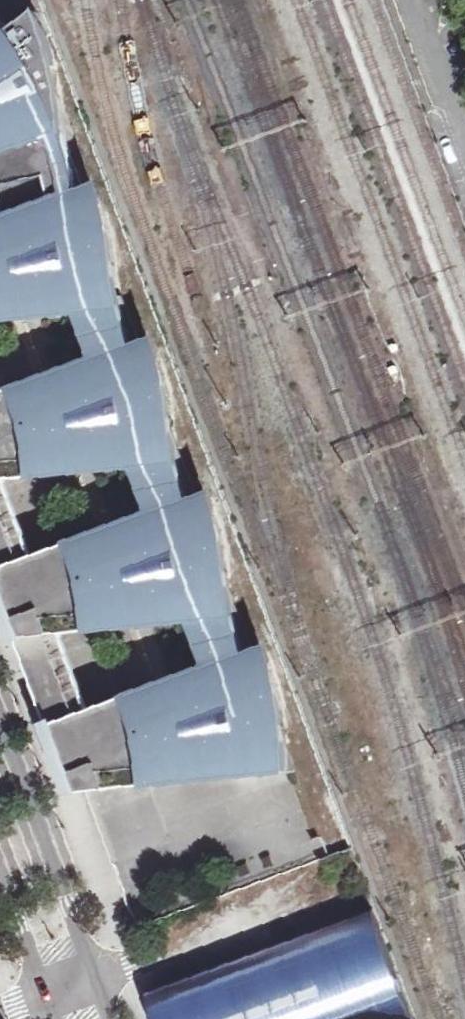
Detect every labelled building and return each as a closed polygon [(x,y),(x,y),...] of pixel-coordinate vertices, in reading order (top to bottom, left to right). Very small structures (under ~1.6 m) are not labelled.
[(2,193),(6,218),(0,221),(0,323),(86,313),(106,355),(0,393),(0,591),(74,792),(85,791),(298,769),(282,725),(274,726),(253,668),(261,664),(228,575),(220,576),(200,524),(199,517),(206,514),(171,420),(163,422),(143,370),(141,362),(149,360),(126,294),(115,293),(86,216),(85,208),(92,205),(74,154),(66,130),(48,87),(41,73),(21,40),(0,13),(0,184),(2,193)] [(374,908),(147,991),(157,1018),(415,1018),(374,908)]
